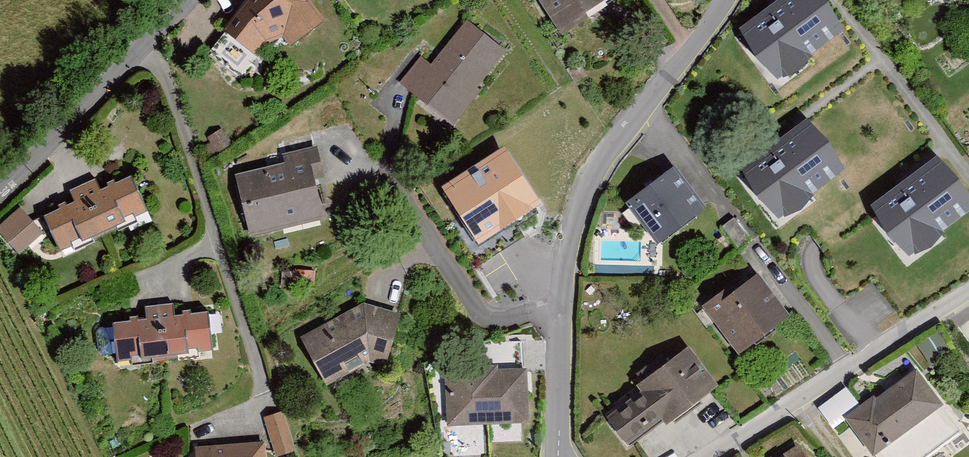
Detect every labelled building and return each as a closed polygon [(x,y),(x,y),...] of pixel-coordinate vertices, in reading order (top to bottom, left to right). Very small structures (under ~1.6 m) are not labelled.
[(256,58),(286,35),(294,46),(325,23),(308,0),(248,0),(246,2),(222,33),(256,58)] [(540,1),(566,40),(593,22),(589,16),(614,0),(541,0),(540,1)] [(736,31),(777,84),(844,33),(819,0),(777,0),(736,31)] [(420,60),(401,85),(452,124),(507,53),(467,23),(432,68),(420,60)] [(742,171),(780,221),(845,172),(807,122),(742,171)] [(285,157),(287,166),(237,176),(249,239),(326,223),(318,183),(325,182),(319,150),(285,157)] [(443,190),(480,247),(540,208),(503,151),(443,190)] [(909,259),(968,215),(968,202),(938,160),(872,209),(909,259)] [(677,167),(629,205),(662,247),(710,208),(677,167)] [(150,215),(132,178),(101,192),(96,181),(72,193),(77,204),(44,219),(62,256),(150,215)] [(20,255),(42,235),(21,212),(0,231),(0,233),(20,255)] [(707,309),(741,357),(793,319),(763,278),(735,299),(730,293),(707,309)] [(213,353),(210,315),(176,318),(175,306),(147,308),(148,320),(117,323),(121,362),(213,353)] [(303,341),(329,388),(373,365),(389,370),(405,319),(367,307),(303,341)] [(616,422),(633,445),(668,420),(674,427),(724,390),(693,349),(642,387),(649,397),(616,422)] [(448,368),(450,430),(532,426),(530,371),(501,373),(500,366),(448,368)] [(847,421),(875,456),(881,456),(947,406),(920,371),(880,402),(876,398),(847,421)] [(264,422),(276,456),(289,456),(298,454),(284,415),(264,422)] [(267,446),(198,449),(198,456),(268,456),(267,446)] [(786,456),(807,456),(801,447),(786,456)]
